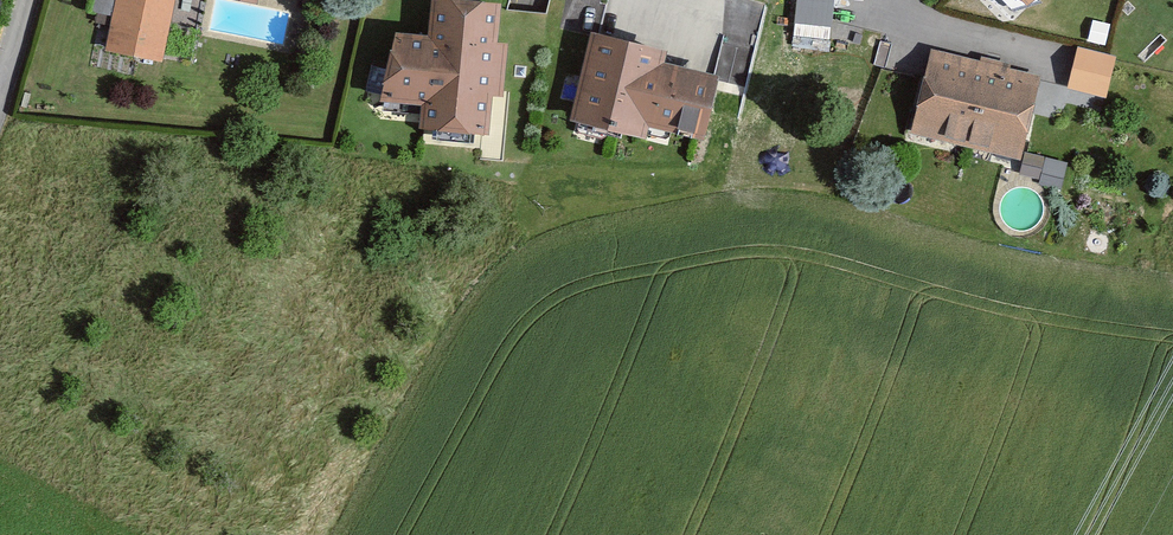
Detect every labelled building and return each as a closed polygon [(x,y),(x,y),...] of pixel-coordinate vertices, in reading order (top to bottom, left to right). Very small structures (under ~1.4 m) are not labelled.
[(105,54),(162,64),(174,0),(116,0),(105,54)] [(328,10),(330,0),(304,0),(303,5),(328,10)] [(1026,12),(1038,0),(1014,0),(1026,12)] [(496,10),(435,4),(431,44),(391,40),(385,104),(424,108),(422,133),(487,139),(491,99),(499,100),(504,48),(493,47),(496,10)] [(659,55),(596,39),(574,125),(646,143),(649,129),(703,143),(718,84),(656,68),(659,55)] [(1068,90),(1106,100),(1117,58),(1079,48),(1068,90)] [(1041,80),(927,52),(907,133),(1021,161),(1041,80)] [(1062,181),(1065,158),(1025,153),(1021,175),(1062,181)]
